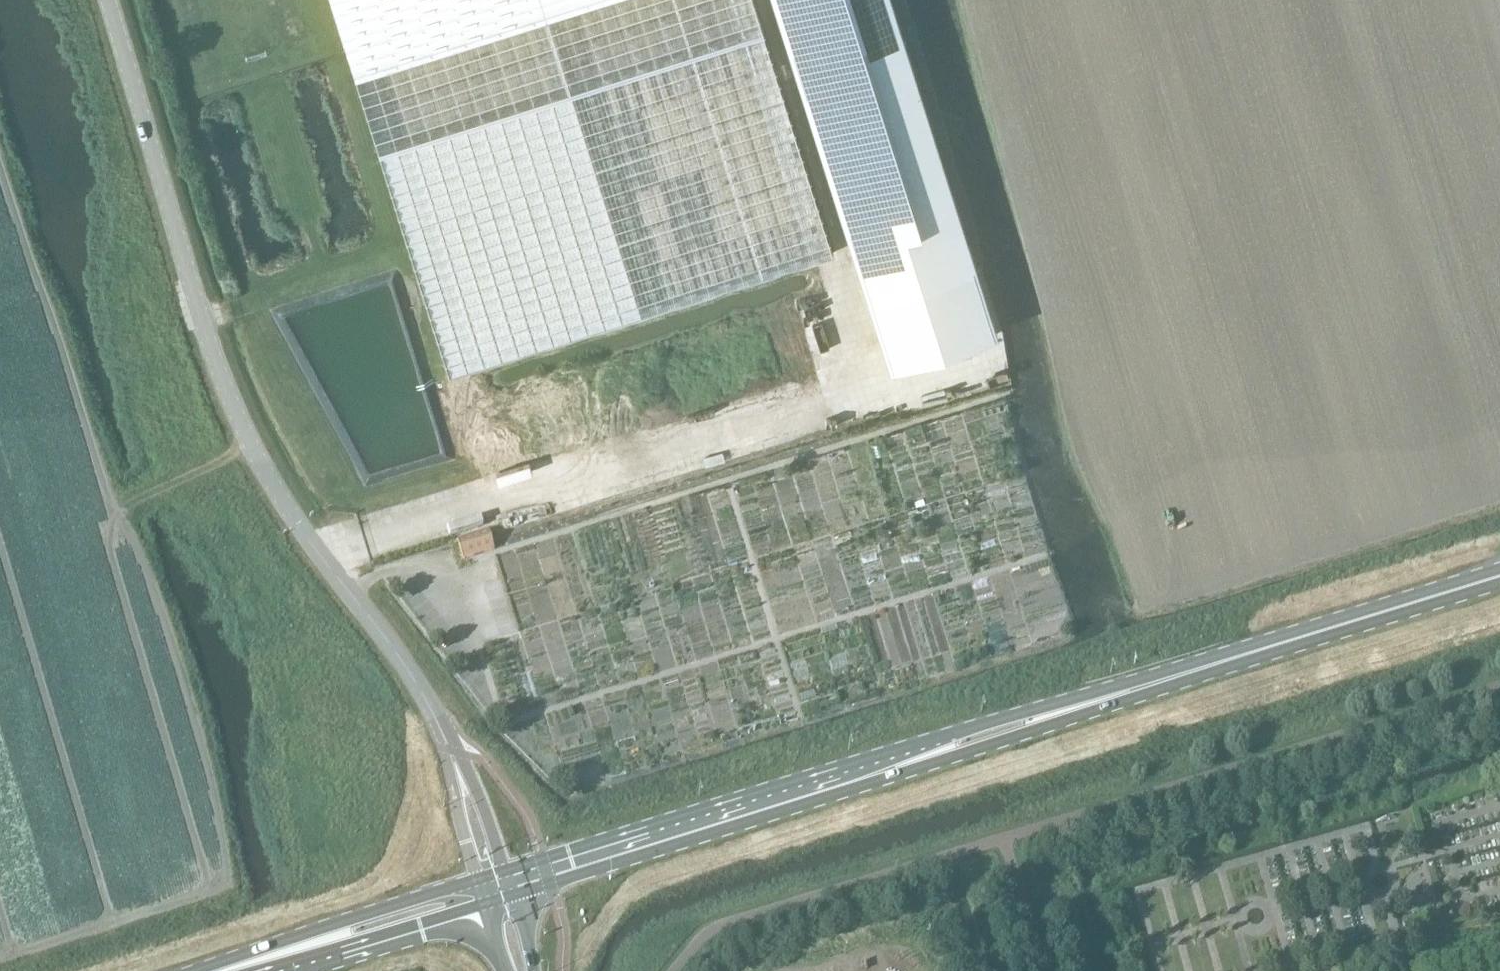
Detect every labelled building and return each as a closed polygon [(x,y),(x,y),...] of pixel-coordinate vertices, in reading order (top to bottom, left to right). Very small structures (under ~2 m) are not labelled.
[(344,38),(380,152),(409,246),(449,374),(550,342),(702,294),(834,252),(764,30),(754,0),(332,0),(344,38)] [(854,247),(959,213),(928,114),(895,11),(892,0),(775,0),(854,247)] [(457,540),(463,559),(494,549),(488,530),(457,540)]
